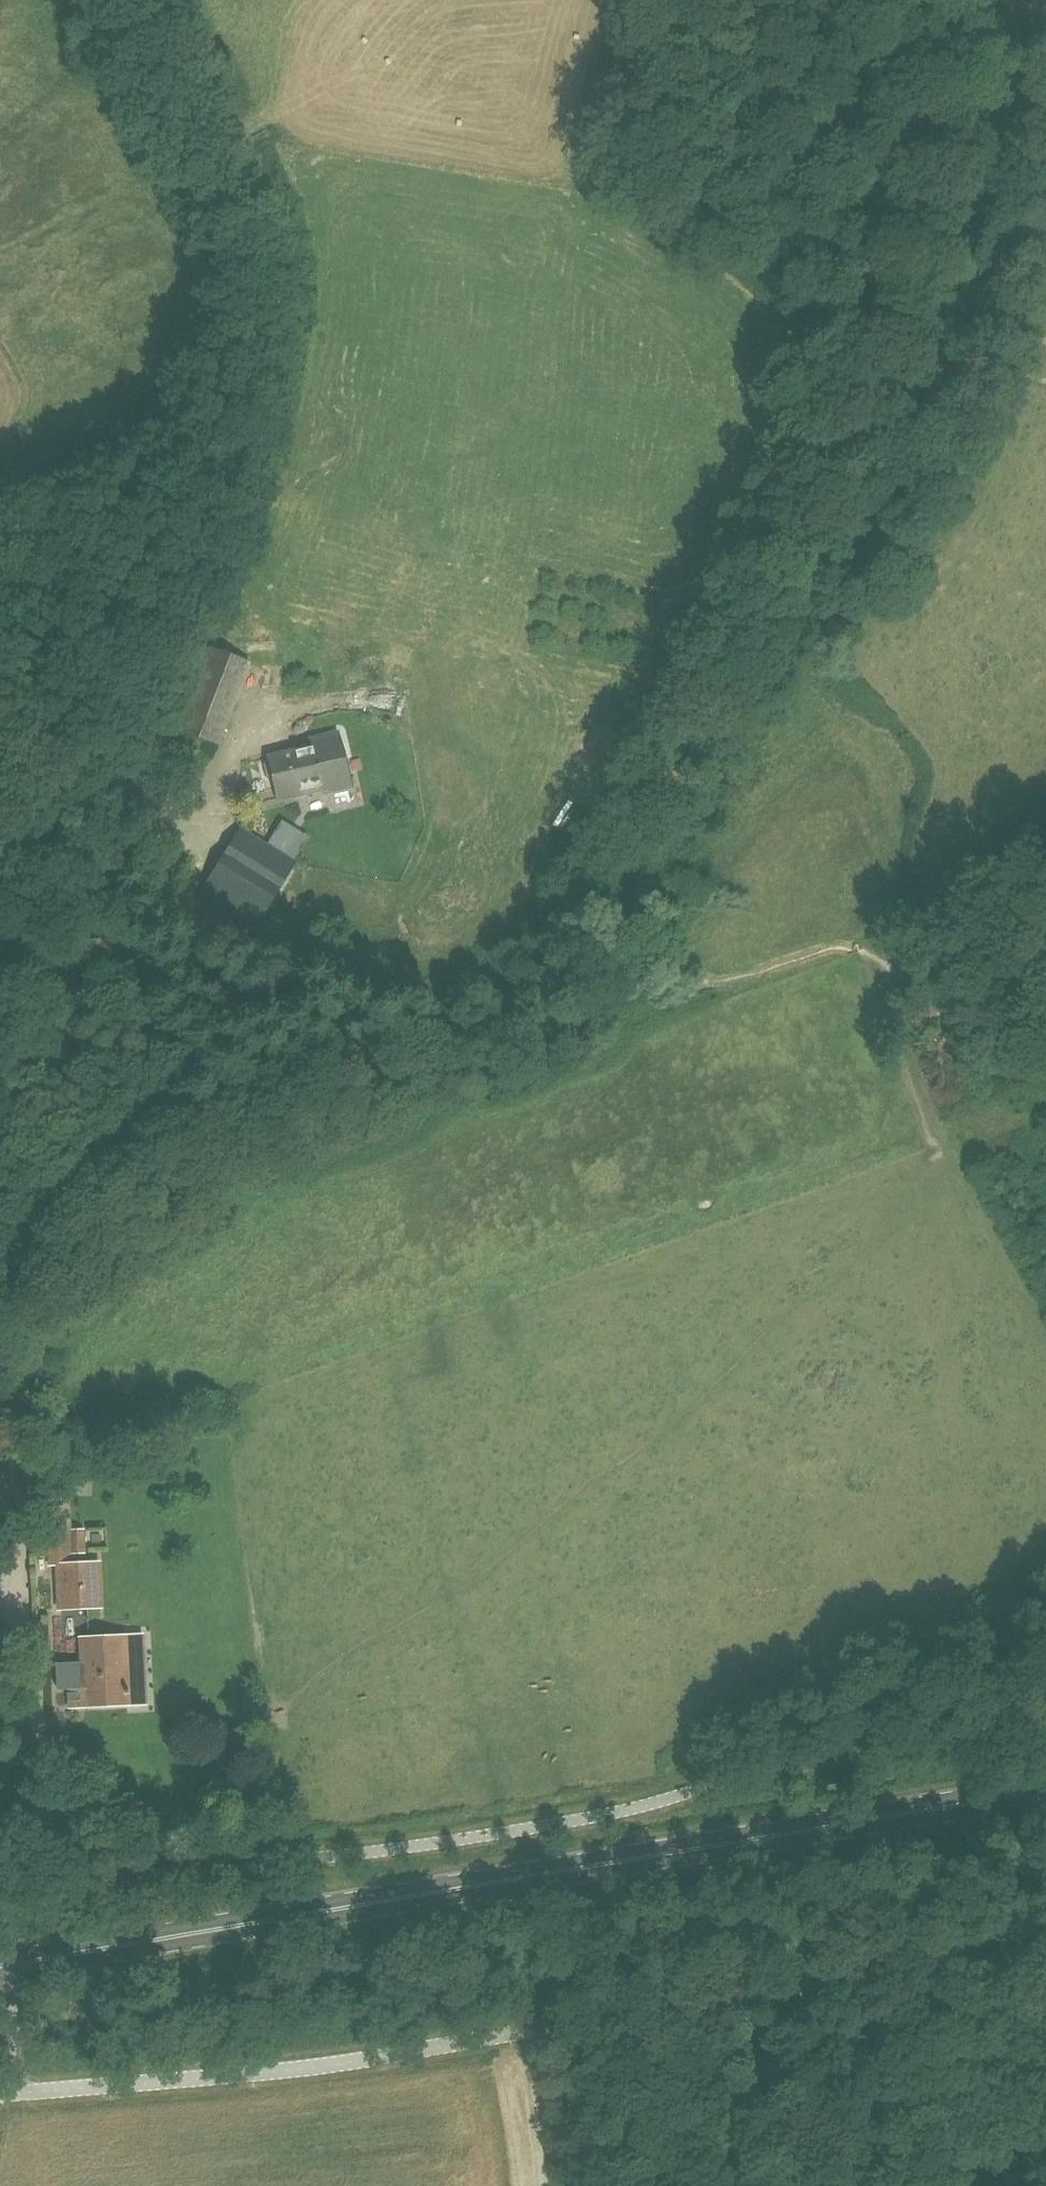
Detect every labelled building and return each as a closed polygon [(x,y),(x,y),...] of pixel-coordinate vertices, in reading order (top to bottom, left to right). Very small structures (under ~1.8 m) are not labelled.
[(210,649),(178,729),(219,744),(250,664),(210,649)] [(269,763),(265,764),(263,767),(266,778),(269,781),(273,780),(276,792),(313,783),(315,792),(321,791),(322,795),(352,788),(339,733),(310,740),(312,749),(268,760),(269,763)] [(294,862),(239,827),(203,884),(258,919),(294,862)] [(68,1530),(69,1554),(86,1553),(84,1529),(72,1530),(68,1530)] [(98,1563),(56,1565),(59,1609),(101,1606),(98,1563)] [(146,1703),(144,1671),(125,1672),(124,1637),(88,1639),(89,1659),(83,1659),(85,1706),(146,1703)]
